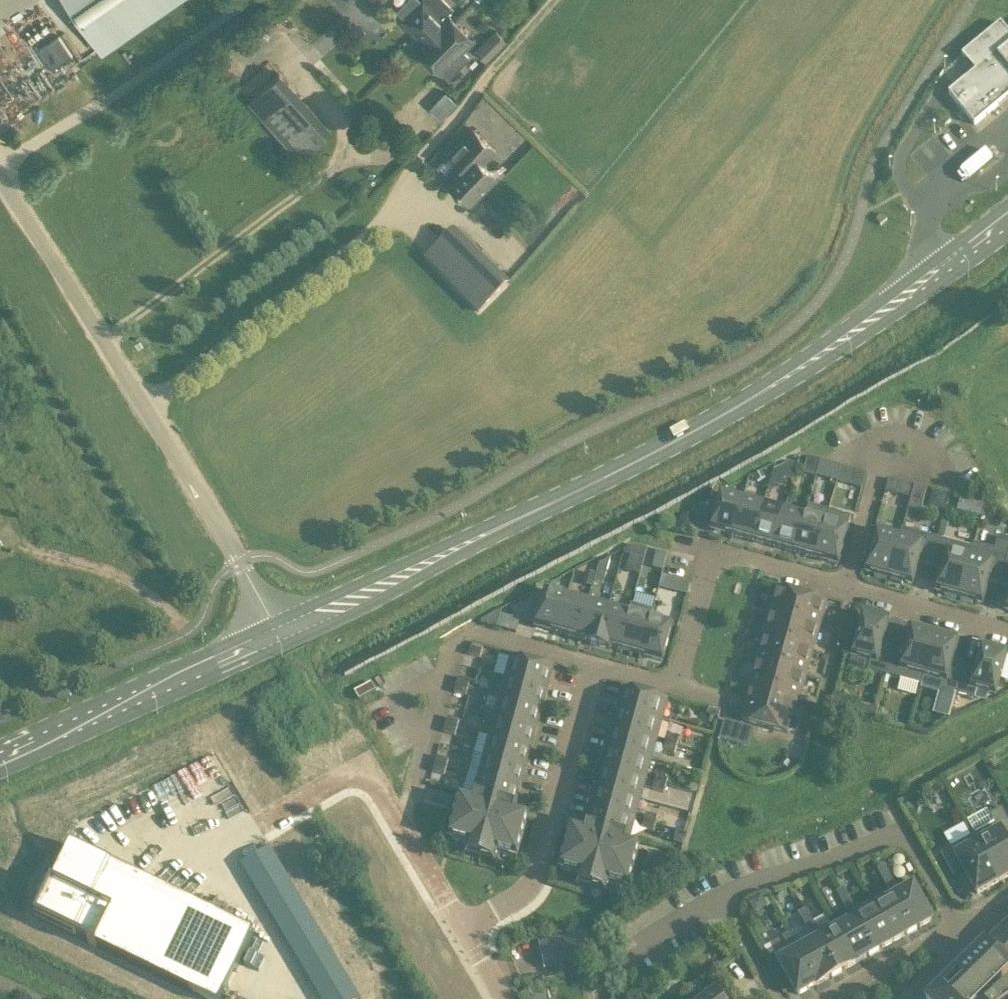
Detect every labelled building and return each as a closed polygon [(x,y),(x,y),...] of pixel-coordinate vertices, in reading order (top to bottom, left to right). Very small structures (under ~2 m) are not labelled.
[(102,54),(181,0),(65,0),(102,54)] [(403,18),(402,19),(422,38),(427,43),(440,30),(444,34),(456,22),(447,13),(453,7),(445,0),(421,0),(420,0),(406,0),(396,10),(403,18)] [(442,70),(449,77),(469,57),(462,49),(473,38),(456,22),(444,34),(440,30),(427,43),(422,38),(415,46),(441,71),(442,70)] [(997,54),(1007,45),(1007,34),(1003,27),(999,24),(960,55),(962,58),(967,64),(974,71),(947,94),(973,125),(1007,96),(1007,67),(997,54)] [(506,40),(495,29),(474,51),(485,61),(506,40)] [(59,35),(39,49),(52,68),(73,54),(59,35)] [(997,54),(1007,67),(1007,45),(997,54)] [(266,117),(288,142),(279,149),(286,157),(294,149),(300,155),(329,128),(279,73),(250,100),(266,117)] [(441,118),(457,101),(445,91),(430,107),(441,118)] [(470,200),(495,174),(483,162),(494,150),(473,129),(450,152),(460,162),(446,176),(470,200)] [(293,222),(284,231),(291,238),(300,229),(293,222)] [(478,314),(503,289),(509,283),(454,229),(424,259),(478,314)] [(815,477),(820,461),(807,458),(803,474),(815,477)] [(782,487),(789,463),(773,471),(770,483),(782,487)] [(830,465),(826,480),(836,483),(841,467),(830,465)] [(851,470),(841,467),(836,483),(847,486),(851,470)] [(761,471),(753,475),(757,483),(765,479),(761,471)] [(897,494),(900,482),(888,478),(885,491),(897,494)] [(920,512),(927,489),(914,485),(907,509),(920,512)] [(742,501),(721,495),(711,530),(733,536),(742,501)] [(763,506),(742,501),(733,536),(753,542),(763,506)] [(774,548),(784,512),(763,506),(753,542),(774,548)] [(795,553),(805,518),(784,512),(774,548),(795,553)] [(693,518),(683,516),(680,528),(690,531),(693,518)] [(816,559),(826,524),(805,518),(795,553),(816,559)] [(838,565),(847,530),(826,524),(816,559),(838,565)] [(930,567),(937,539),(901,529),(899,539),(888,579),(891,580),(890,582),(902,585),(903,583),(912,585),(918,563),(930,567)] [(899,539),(876,533),(865,573),(875,575),(874,578),(886,581),(886,579),(888,579),(899,539)] [(995,550),(973,545),(972,549),(959,598),(961,599),(960,602),(972,605),(973,602),(982,605),(988,582),(1001,586),(1007,559),(1007,541),(998,538),(995,550)] [(972,549),(937,539),(930,567),(942,570),(936,592),(945,595),(944,597),(956,600),(956,598),(959,598),(972,549)] [(647,549),(633,545),(625,549),(624,555),(644,561),(647,549)] [(657,551),(655,557),(652,568),(664,571),(668,554),(657,551)] [(605,577),(611,556),(599,563),(596,575),(605,577)] [(587,573),(583,586),(592,588),(595,576),(587,573)] [(672,577),(662,575),(659,586),(673,590),(676,578),(672,577)] [(776,590),(769,614),(795,621),(801,597),(776,590)] [(566,598),(545,592),(535,627),(557,633),(566,598)] [(633,606),(632,606),(630,615),(620,650),(641,656),(650,620),(653,611),(652,611),(655,599),(636,594),(633,606)] [(827,604),(801,597),(795,621),(820,628),(827,604)] [(566,598),(557,633),(578,639),(587,603),(566,598)] [(608,609),(587,603),(578,639),(587,641),(587,643),(598,646),(608,609)] [(608,609),(598,646),(610,650),(610,647),(620,650),(630,615),(608,609)] [(492,628),(496,629),(499,617),(501,611),(500,611),(479,622),(481,625),(492,628)] [(795,621),(769,614),(762,639),(788,646),(795,621)] [(517,630),(519,620),(502,615),(499,625),(517,630)] [(881,645),(887,623),(863,617),(861,621),(859,621),(856,631),(858,632),(852,657),(875,663),(872,673),(885,676),(892,648),(881,645)] [(662,661),(672,626),(650,620),(641,656),(662,661)] [(820,628),(795,621),(788,646),(813,653),(820,628)] [(892,648),(885,676),(922,686),(924,677),(935,637),(932,636),(932,633),(921,630),(921,633),(911,630),(905,652),(892,648)] [(951,665),(957,643),(948,640),(949,638),(938,635),(937,637),(935,637),(924,677),(945,682),(942,692),(955,695),(962,668),(951,665)] [(788,646),(762,639),(755,663),(781,671),(788,646)] [(813,653),(788,646),(781,671),(806,678),(813,653)] [(468,656),(480,659),(482,651),(471,648),(468,656)] [(975,671),(962,668),(955,695),(969,699),(971,690),(995,696),(1002,671),(1004,672),(1007,661),(1005,660),(1006,656),(981,649),(975,671)] [(512,658),(507,679),(545,690),(551,669),(512,658)] [(781,671),(755,663),(748,689),(752,690),(775,695),(781,671)] [(806,678),(781,671),(775,695),(796,701),(799,702),(806,678)] [(470,682),(458,678),(456,686),(468,689),(470,682)] [(507,679),(501,699),(540,709),(545,690),(507,679)] [(376,691),(371,683),(354,692),(359,701),(376,691)] [(454,694),(466,697),(468,689),(456,686),(454,694)] [(628,690),(622,710),(661,721),(666,701),(628,690)] [(775,695),(752,690),(743,721),(787,733),(789,734),(793,733),(797,731),(799,723),(797,719),(792,716),(796,701),(775,695)] [(829,709),(841,712),(845,697),(833,693),(829,709)] [(501,699),(496,719),(535,729),(540,709),(501,699)] [(720,711),(709,708),(707,715),(718,718),(720,711)] [(622,710),(617,730),(655,741),(661,721),(622,710)] [(448,718),(445,726),(457,729),(459,721),(448,718)] [(492,732),(491,738),(529,749),(535,729),(496,719),(492,732)] [(737,744),(742,724),(726,720),(721,739),(737,744)] [(444,733),(455,736),(457,729),(445,726),(444,733)] [(617,730),(611,750),(650,761),(655,741),(617,730)] [(679,739),(668,736),(666,744),(677,747),(679,739)] [(491,738),(486,758),(524,769),(529,749),(491,738)] [(677,747),(666,744),(664,751),(674,754),(677,747)] [(611,750),(606,770),(644,780),(650,761),(611,750)] [(435,765),(446,768),(448,761),(437,758),(435,765)] [(524,769),(486,758),(485,758),(480,778),(518,788),(524,769)] [(446,768),(435,765),(433,773),(444,776),(446,768)] [(606,770),(600,790),(639,800),(644,780),(606,770)] [(657,775),(654,783),(666,786),(668,779),(657,775)] [(480,778),(474,798),(476,799),(513,809),(513,807),(518,788),(480,778)] [(654,783),(652,790),(664,794),(666,786),(654,783)] [(639,800),(600,790),(595,809),(634,820),(639,800)] [(447,810),(451,798),(428,792),(424,803),(447,810)] [(513,809),(476,799),(474,804),(460,801),(450,840),(469,845),(466,854),(495,862),(497,853),(517,858),(527,819),(513,815),(515,809),(517,810),(517,809),(513,807),(513,809)] [(590,828),(589,830),(626,840),(628,840),(634,820),(595,809),(590,828)] [(999,882),(1007,877),(1007,820),(1002,809),(989,816),(994,825),(973,837),(977,845),(978,845),(999,882)] [(646,815),(644,822),(655,825),(657,818),(646,815)] [(655,825),(644,822),(642,829),(653,832),(655,825)] [(586,835),(572,831),(561,870),(580,876),(578,885),(606,892),(609,883),(628,889),(639,849),(624,846),(626,840),(589,830),(590,828),(586,827),(586,828),(587,829),(586,835)] [(677,831),(674,843),(683,846),(686,834),(677,831)] [(999,882),(978,845),(977,845),(957,856),(953,848),(940,855),(953,878),(964,872),(977,895),(999,882)] [(34,921),(187,998),(228,998),(257,940),(72,847),(34,921)] [(270,850),(240,868),(319,998),(360,998),(270,850)] [(675,859),(648,852),(644,867),(671,874),(675,859)] [(883,882),(890,878),(884,867),(877,871),(883,882)] [(890,878),(883,882),(888,893),(896,888),(890,878)] [(893,899),(911,932),(931,921),(909,881),(896,888),(888,893),(892,900),(893,899)] [(842,905),(850,900),(844,889),(836,894),(842,905)] [(874,910),(893,942),(911,932),(893,899),(892,900),(874,910)] [(850,900),(842,905),(848,915),(856,911),(850,900)] [(855,920),(874,953),(893,942),(874,910),(855,920)] [(804,926),(812,922),(806,911),(798,915),(804,926)] [(833,924),(855,964),(856,963),(874,953),(855,920),(837,930),(833,924)] [(814,935),(836,974),(855,964),(833,924),(818,932),(812,922),(804,926),(810,937),(814,935)] [(992,943),(1007,959),(1007,927),(992,943)] [(585,932),(584,932),(561,937),(547,940),(550,955),(552,968),(553,968),(555,968),(591,960),(587,938),(586,932),(585,932)] [(817,985),(795,945),(789,934),(781,938),(787,949),(776,956),(798,996),(817,985)] [(795,945),(817,985),(836,974),(814,935),(810,937),(795,945)] [(984,949),(933,998),(989,998),(1007,980),(1007,973),(984,949)] [(999,998),(1007,998),(1007,990),(999,998)]
